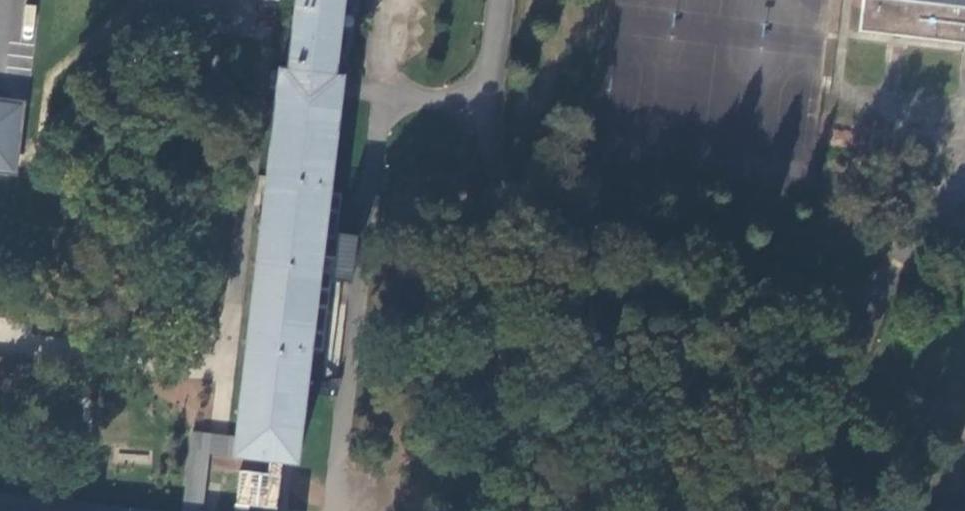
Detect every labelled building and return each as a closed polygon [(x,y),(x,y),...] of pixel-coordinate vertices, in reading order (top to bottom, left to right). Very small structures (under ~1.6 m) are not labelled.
[(248,505),(276,509),(282,462),(295,464),(310,347),(320,349),(339,194),(330,193),(342,96),(345,77),(335,75),(344,0),(297,0),(292,41),(289,69),(281,68),(235,436),(211,433),(193,431),(183,510),(202,510),(208,453),(261,460),(259,473),(240,470),(235,510),(247,510),(248,505)] [(859,31),(964,44),(964,0),(863,0),(859,31)] [(16,175),(20,150),(25,108),(25,102),(0,99),(0,173),(16,175)] [(333,277),(352,279),(357,235),(338,233),(333,277)] [(26,391),(29,360),(0,357),(0,388),(26,391)] [(0,492),(0,510),(169,510),(0,492)]
